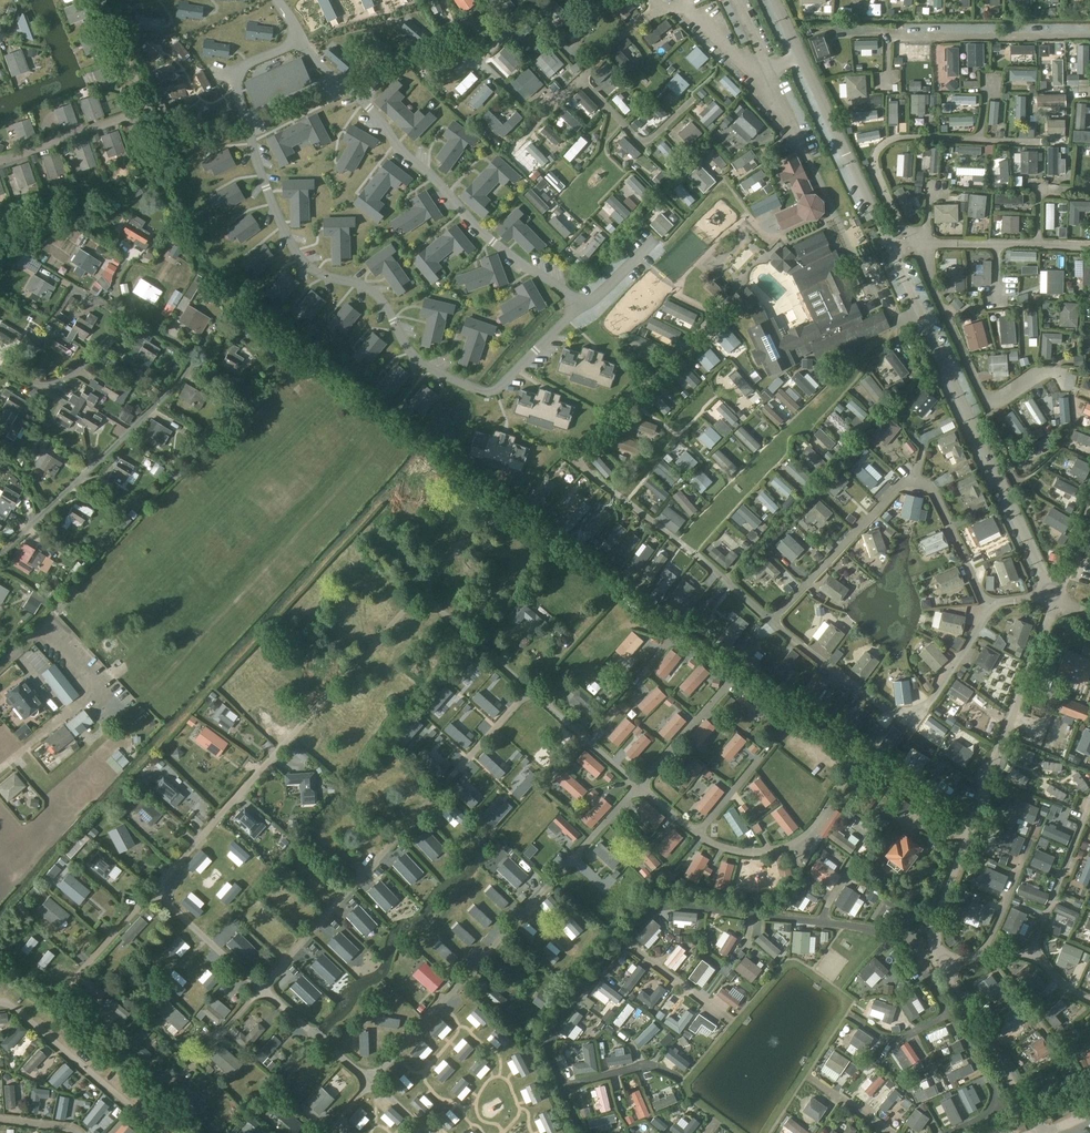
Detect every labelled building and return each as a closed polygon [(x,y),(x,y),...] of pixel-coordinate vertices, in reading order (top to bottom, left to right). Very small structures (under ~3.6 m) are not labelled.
[(91,16),(84,0),(63,9),(70,25),(91,16)] [(327,17),(335,13),(329,0),(318,0),(327,17)] [(475,0),(454,0),(463,13),(477,3),(475,0)] [(511,14),(517,9),(510,0),(499,0),(511,14)] [(623,19),(630,14),(618,0),(607,0),(623,19)] [(880,5),(877,0),(860,0),(865,12),(880,5)] [(902,13),(911,13),(910,0),(902,0),(902,13)] [(941,0),(930,0),(930,15),(940,15),(941,0)] [(204,6),(180,2),(179,14),(203,18),(204,6)] [(34,36),(26,16),(21,13),(17,23),(19,29),(17,30),(18,34),(22,36),(22,37),(32,41),(34,36)] [(162,19),(138,15),(136,28),(160,31),(162,19)] [(429,35),(410,18),(402,28),(421,45),(429,35)] [(585,19),(566,36),(572,43),(592,26),(585,19)] [(658,36),(671,26),(666,20),(644,36),(651,45),(660,38),(658,36)] [(526,22),(511,36),(517,43),(532,29),(526,22)] [(273,27),(249,23),(247,35),(271,39),(273,27)] [(100,31),(80,39),(87,55),(107,47),(100,31)] [(393,49),(373,32),(365,42),(385,59),(393,49)] [(825,34),(810,39),(818,60),(833,55),(825,34)] [(147,41),(142,47),(156,59),(161,53),(147,41)] [(179,41),(173,46),(185,60),(191,55),(179,41)] [(232,44),(208,41),(206,53),(230,57),(232,44)] [(872,48),(872,65),(880,65),(880,41),(855,41),(856,48),(872,48)] [(967,44),(968,61),(984,61),(983,44),(967,44)] [(905,45),(905,53),(919,53),(919,58),(924,58),(924,53),(928,53),(928,45),(905,45)] [(354,63),(335,46),(327,55),(346,71),(354,63)] [(698,46),(687,57),(698,68),(709,58),(698,46)] [(1075,63),(1074,68),(1077,68),(1077,74),(1088,74),(1089,46),(1077,46),(1077,63),(1075,63)] [(947,65),(945,65),(945,71),(947,71),(947,76),(959,76),(958,47),(947,48),(947,65)] [(535,61),(547,74),(558,63),(553,58),(556,55),(551,49),(548,51),(547,50),(535,61)] [(29,71),(22,50),(5,55),(12,77),(29,71)] [(619,50),(612,56),(628,74),(635,68),(619,50)] [(296,53),(248,80),(262,103),(310,77),(296,53)] [(1052,76),(1050,76),(1050,81),(1052,81),(1052,85),(1063,85),(1062,60),(1052,60),(1052,76)] [(115,62),(93,72),(100,88),(122,79),(115,62)] [(670,75),(676,69),(671,65),(666,70),(670,75)] [(443,81),(455,74),(451,67),(439,74),(443,81)] [(544,85),(528,67),(516,78),(532,96),(544,85)] [(1011,70),(1010,80),(1036,81),(1036,71),(1011,70)] [(203,71),(197,74),(205,91),(212,87),(203,71)] [(457,87),(454,90),(460,96),(478,78),(472,72),(460,84),(458,82),(455,85),(457,87)] [(678,73),(667,84),(679,95),(690,85),(678,73)] [(865,75),(846,77),(848,98),(867,97),(865,75)] [(470,101),(477,108),(490,94),(491,95),(494,91),(486,84),(470,101)] [(404,96),(392,85),(376,102),(387,113),(388,112),(398,101),(404,96)] [(186,88),(167,91),(169,99),(187,95),(186,88)] [(581,90),(575,96),(591,113),(597,106),(581,90)] [(104,116),(97,95),(80,100),(86,122),(104,116)] [(911,95),(911,113),(925,113),(925,104),(928,104),(928,95),(911,95)] [(1037,107),(1065,106),(1065,95),(1037,95),(1037,107)] [(700,107),(706,103),(701,96),(695,101),(700,107)] [(970,103),(975,103),(975,96),(952,97),(952,103),(966,103),(966,107),(970,107),(970,103)] [(729,106),(733,102),(728,98),(724,102),(729,106)] [(414,116),(398,101),(388,112),(404,128),(414,116)] [(656,101),(640,116),(646,122),(656,113),(662,119),(668,114),(656,101)] [(889,101),(889,125),(898,125),(898,101),(889,101)] [(78,125),(71,104),(55,110),(61,130),(78,125)] [(712,121),(723,111),(717,104),(710,111),(707,107),(700,114),(704,117),(701,120),(710,130),(716,125),(712,121)] [(1086,108),(1086,104),(1077,104),(1075,128),(1084,129),(1085,113),(1088,113),(1089,108),(1086,108)] [(625,124),(631,118),(620,106),(614,112),(625,124)] [(577,131),(583,125),(565,109),(560,115),(570,125),(568,127),(572,130),(574,128),(577,131)] [(209,110),(202,112),(209,129),(216,127),(209,110)] [(504,124),(489,110),(483,117),(503,137),(523,117),(517,111),(504,124)] [(747,110),(737,121),(753,136),(764,125),(747,110)] [(878,118),(877,110),(853,113),(853,121),(878,118)] [(988,131),(997,131),(998,111),(989,110),(988,131)] [(233,111),(225,113),(229,130),(236,129),(233,111)] [(414,139),(431,122),(420,111),(414,116),(404,128),(403,128),(414,139)] [(189,114),(182,115),(185,133),(192,132),(189,114)] [(316,115),(302,122),(303,122),(310,136),(313,143),(320,139),(327,136),(316,115)] [(969,125),(973,125),(973,117),(950,117),(950,126),(964,126),(964,129),(969,129),(969,125)] [(37,139),(30,119),(13,124),(20,145),(37,139)] [(1065,135),(1065,120),(1048,120),(1048,135),(1065,135)] [(655,121),(645,129),(650,135),(660,126),(655,121)] [(303,122),(283,132),(290,146),(310,136),(303,122)] [(473,136),(454,122),(445,134),(451,139),(464,148),(473,136)] [(692,122),(679,134),(690,145),(703,133),(692,122)] [(143,123),(128,129),(133,144),(148,138),(143,123)] [(549,123),(543,130),(558,143),(564,137),(549,123)] [(352,126),(344,139),(351,143),(364,151),(368,144),(372,138),(352,126)] [(879,130),(857,135),(858,143),(880,138),(879,130)] [(117,132),(101,138),(107,153),(122,148),(117,132)] [(282,132),(269,139),(279,160),(286,156),(293,153),(290,146),(283,132),(282,132)] [(450,167),(464,148),(451,139),(438,158),(450,167)] [(76,155),(77,154),(82,166),(92,162),(89,153),(90,153),(87,143),(74,147),(76,155)] [(351,143),(340,163),(353,171),(364,151),(351,143)] [(959,146),(959,153),(973,154),(973,158),(976,158),(977,154),(980,154),(981,148),(959,146)] [(931,148),(925,148),(924,155),(931,156),(930,172),(937,173),(939,148),(931,148)] [(753,159),(756,156),(752,149),(732,163),(736,170),(749,161),(751,164),(755,162),(753,159)] [(229,150),(207,161),(211,168),(214,175),(235,164),(229,150)] [(798,203),(776,214),(785,231),(807,220),(818,220),(826,213),(825,201),(817,194),(796,151),(778,160),(784,171),(779,173),(785,185),(788,183),(798,203)] [(1037,151),(1021,151),(1021,174),(1037,174),(1037,151)] [(63,168),(58,153),(42,158),(47,174),(63,168)] [(993,163),(993,153),(983,153),(983,163),(993,163)] [(515,173),(498,157),(487,168),(488,169),(499,179),(505,184),(515,173)] [(388,161),(378,173),(379,173),(391,183),(397,187),(402,181),(407,175),(388,161)] [(1000,182),(1009,182),(1008,161),(999,161),(1000,175),(997,175),(997,180),(1000,179),(1000,182)] [(12,169),(18,184),(33,179),(27,163),(12,169)] [(688,176),(705,194),(718,182),(701,164),(688,176)] [(912,184),(911,164),(902,164),(903,185),(912,184)] [(981,176),(981,170),(958,168),(958,175),(973,176),(973,180),(977,180),(977,176),(981,176)] [(484,196),(499,179),(488,169),(473,185),(484,196)] [(379,173),(365,191),(378,200),(391,183),(379,173)] [(762,194),(758,189),(763,185),(757,176),(739,189),(749,203),(762,194)] [(634,177),(628,183),(643,198),(649,193),(634,177)] [(307,181),(284,181),(284,197),(292,196),(292,197),(308,196),(308,189),(307,181)] [(235,185),(215,196),(219,203),(223,210),(243,198),(235,185)] [(489,201),(484,196),(473,185),(472,185),(462,196),(479,212),(489,201)] [(904,192),(902,188),(894,192),(907,217),(915,212),(906,196),(909,194),(907,190),(904,192)] [(365,190),(355,203),(374,217),(379,211),(383,205),(378,200),(365,191),(365,190)] [(425,191),(412,200),(417,206),(425,219),(438,211),(425,191)] [(783,205),(778,194),(752,206),(757,217),(783,205)] [(987,196),(970,194),(968,216),(984,218),(987,196)] [(996,194),(995,203),(1006,203),(1006,207),(1012,207),(1012,203),(1023,204),(1023,195),(996,194)] [(308,196),(292,197),(293,220),(301,219),(308,219),(308,196)] [(541,221),(549,213),(531,196),(523,205),(541,221)] [(605,209),(623,226),(630,219),(612,202),(605,209)] [(1089,211),(1089,202),(1070,202),(1070,225),(1078,225),(1079,211),(1089,211)] [(935,222),(958,222),(958,204),(934,205),(935,222)] [(417,206),(397,219),(406,232),(425,219),(417,206)] [(1053,211),(1045,211),(1045,238),(1054,238),(1053,211)] [(513,235),(524,224),(513,213),(497,230),(507,241),(513,235)] [(651,225),(663,237),(675,225),(663,213),(651,225)] [(141,248),(142,248),(150,233),(141,228),(145,222),(134,215),(124,232),(136,240),(134,243),(132,242),(124,255),(133,261),(141,248)] [(250,216),(231,229),(236,236),(240,242),(259,228),(250,216)] [(1018,232),(1019,216),(1003,216),(1002,232),(1018,232)] [(560,230),(569,225),(564,218),(556,223),(560,230)] [(348,219),(325,219),(325,235),(333,235),(349,234),(349,226),(348,219)] [(540,241),(524,224),(513,235),(529,251),(540,241)] [(455,225),(443,235),(444,236),(454,248),(459,254),(471,244),(455,225)] [(605,238),(611,234),(606,225),(600,229),(605,238)] [(567,237),(572,232),(566,227),(562,232),(567,237)] [(592,233),(574,254),(588,267),(607,247),(592,233)] [(763,362),(769,375),(794,363),(788,351),(795,348),(799,357),(805,354),(806,356),(810,354),(809,352),(813,350),(818,360),(889,328),(882,313),(863,321),(861,317),(862,317),(856,304),(852,306),(844,290),(847,289),(840,274),(845,271),(836,251),(831,253),(827,245),(829,245),(823,233),(792,247),(789,251),(786,248),(783,250),(781,248),(772,257),(774,260),(772,262),(781,271),(784,269),(786,271),(787,270),(791,275),(793,274),(801,292),(802,292),(816,322),(804,328),(802,325),(789,331),(790,334),(783,338),(774,318),(769,321),(765,312),(764,311),(763,309),(762,307),(759,304),(757,302),(754,299),(757,297),(747,288),(745,290),(742,288),(733,298),(736,300),(733,302),(743,311),(745,309),(748,311),(751,314),(753,318),(757,326),(748,330),(757,349),(752,352),(758,365),(763,362)] [(349,234),(333,235),(334,257),(349,257),(349,234)] [(444,236),(426,250),(437,262),(454,248),(444,236)] [(265,245),(247,260),(252,266),(257,272),(275,257),(265,245)] [(101,263),(80,249),(71,262),(93,276),(101,263)] [(387,249),(367,262),(376,275),(383,270),(395,262),(387,249)] [(426,249),(414,259),(429,278),(441,268),(437,262),(426,250),(426,249)] [(497,254),(482,260),(485,267),(490,282),(505,277),(497,254)] [(179,262),(172,256),(165,265),(172,270),(179,262)] [(1089,285),(1089,260),(1083,260),(1083,269),(1080,269),(1080,276),(1083,276),(1083,285),(1089,285)] [(990,284),(991,261),(983,261),(983,276),(973,275),(973,284),(990,284)] [(395,262),(383,270),(396,289),(408,280),(395,262)] [(1024,274),(1024,281),(1032,281),(1032,267),(1009,266),(1009,274),(1024,274)] [(485,267),(463,275),(469,290),(490,282),(485,267)] [(963,267),(946,267),(947,292),(965,291),(963,267)] [(1063,294),(1064,270),(1047,270),(1047,294),(1063,294)] [(286,272),(271,290),(277,295),(283,300),(298,282),(286,272)] [(193,281),(184,297),(177,308),(184,312),(179,321),(200,335),(210,318),(188,305),(189,304),(194,307),(198,300),(193,297),(200,285),(199,285),(203,278),(196,274),(193,281)] [(127,275),(119,284),(125,290),(134,281),(127,275)] [(30,296),(38,300),(40,297),(48,302),(56,288),(40,278),(32,292),(30,296)] [(162,292),(140,278),(132,292),(154,305),(162,292)] [(542,300),(530,280),(517,288),(521,295),(529,308),(542,300)] [(714,281),(707,288),(716,297),(723,290),(714,281)] [(126,291),(117,293),(119,305),(127,303),(126,291)] [(313,291),(298,309),(304,314),(310,319),(325,301),(313,291)] [(181,294),(177,292),(171,303),(162,317),(166,320),(175,306),(174,306),(181,294)] [(529,308),(521,295),(501,306),(509,320),(529,308)] [(426,299),(422,314),(430,316),(445,320),(449,305),(426,299)] [(667,300),(663,310),(692,324),(697,314),(667,300)] [(1061,302),(1060,326),(1077,327),(1078,303),(1061,302)] [(348,303),(333,322),(339,327),(345,331),(360,313),(348,303)] [(67,338),(72,341),(76,334),(85,339),(99,317),(91,312),(86,321),(79,317),(67,338)] [(430,316),(425,338),(440,342),(445,320),(430,316)] [(676,342),(681,332),(651,317),(647,327),(676,342)] [(467,318),(462,332),(470,335),(485,340),(490,326),(467,318)] [(1028,343),(1038,342),(1036,320),(1026,321),(1028,343)] [(970,350),(988,345),(982,321),(964,326),(970,350)] [(17,331),(1,322),(0,324),(0,325),(1,325),(0,327),(0,341),(7,345),(13,336),(17,331)] [(35,350),(41,341),(44,335),(29,326),(28,329),(29,330),(25,336),(17,331),(13,336),(35,350)] [(730,354),(743,343),(732,331),(720,341),(730,354)] [(632,332),(627,342),(656,357),(661,347),(632,332)] [(72,341),(67,338),(58,333),(53,341),(44,335),(41,341),(64,355),(72,341)] [(374,333),(359,351),(365,356),(371,361),(386,343),(374,333)] [(1061,343),(1062,334),(1043,333),(1042,358),(1051,359),(1051,343),(1061,343)] [(160,349),(137,335),(134,340),(143,346),(138,353),(152,362),(160,349)] [(470,335),(462,357),(477,362),(485,340),(470,335)] [(584,375),(593,347),(582,343),(580,350),(564,345),(557,369),(571,374),(572,371),(584,375)] [(235,353),(239,348),(233,345),(223,361),(229,365),(225,375),(232,379),(244,359),(235,353)] [(604,350),(593,347),(584,375),(596,379),(595,381),(610,386),(617,362),(601,358),(604,350)] [(722,361),(712,348),(699,359),(709,371),(722,361)] [(901,378),(909,373),(893,351),(885,356),(895,370),(893,372),(896,376),(898,374),(901,378)] [(990,372),(1008,371),(1006,355),(989,356),(990,372)] [(397,364),(382,382),(388,387),(394,392),(409,374),(397,364)] [(314,374),(311,377),(302,370),(291,385),(299,391),(310,378),(317,383),(321,379),(314,374)] [(869,375),(861,382),(879,404),(887,397),(869,375)] [(745,404),(752,399),(735,377),(728,383),(745,404)] [(800,379),(792,385),(803,400),(811,394),(800,379)] [(86,388),(100,396),(101,394),(114,402),(123,388),(116,383),(115,384),(108,380),(103,388),(97,384),(93,390),(87,386),(86,388)] [(425,385),(410,403),(416,408),(422,413),(437,395),(425,385)] [(541,417),(550,389),(540,386),(537,393),(522,387),(514,411),(529,416),(530,413),(541,417)] [(200,409),(207,396),(191,387),(184,400),(200,409)] [(92,409),(100,396),(86,388),(73,408),(78,412),(84,403),(92,409)] [(925,388),(909,406),(922,418),(938,400),(925,388)] [(5,389),(2,394),(8,398),(3,407),(12,412),(11,413),(16,417),(26,401),(5,389)] [(561,393),(550,389),(541,417),(554,421),(553,424),(567,429),(575,405),(559,400),(561,393)] [(297,392),(290,396),(298,408),(305,404),(297,392)] [(333,394),(319,405),(325,412),(339,401),(333,394)] [(1068,397),(1059,398),(1061,422),(1070,422),(1068,397)] [(754,398),(747,404),(752,410),(759,404),(754,398)] [(1032,398),(1024,403),(1038,426),(1046,421),(1032,398)] [(278,400),(271,406),(287,424),(294,418),(278,400)] [(772,409),(773,407),(769,402),(767,404),(761,409),(778,426),(783,420),(772,409)] [(258,412),(264,419),(272,412),(265,405),(258,412)] [(78,412),(73,408),(71,412),(62,406),(54,420),(61,425),(62,424),(68,428),(73,420),(77,415),(78,412)] [(77,415),(73,420),(85,428),(86,425),(95,431),(102,418),(95,414),(94,415),(87,411),(83,418),(77,415)] [(846,435),(853,428),(834,411),(828,418),(840,429),(838,431),(841,434),(843,432),(846,435)] [(14,441),(20,429),(12,424),(16,417),(11,413),(0,431),(0,432),(14,441)] [(356,413),(344,426),(350,430),(361,418),(356,413)] [(732,434),(738,430),(725,413),(719,417),(732,434)] [(626,414),(623,424),(654,435),(657,425),(626,414)] [(268,441),(275,435),(259,417),(252,423),(268,441)] [(888,417),(873,435),(885,445),(900,428),(888,417)] [(164,445),(172,431),(157,422),(148,435),(164,445)] [(712,426),(700,438),(711,450),(723,437),(712,426)] [(493,435),(477,429),(470,453),(484,458),(485,455),(497,459),(506,431),(495,428),(493,435)] [(516,435),(506,431),(497,459),(509,463),(508,466),(522,471),(530,447),(514,442),(516,435)] [(608,431),(604,442),(636,453),(640,443),(608,431)] [(338,454),(343,447),(323,433),(317,440),(338,454)] [(957,464),(966,460),(954,433),(938,440),(944,454),(952,450),(957,464)] [(1087,457),(1089,451),(1089,446),(1073,436),(1068,445),(1087,457)] [(51,450),(54,444),(44,437),(40,443),(51,450)] [(1046,438),(1021,451),(1024,458),(1037,452),(1038,454),(1042,452),(1041,449),(1050,445),(1046,438)] [(252,459),(258,453),(243,440),(238,446),(252,459)] [(687,448),(676,460),(687,470),(698,459),(687,448)] [(319,475),(325,468),(307,451),(301,458),(319,475)] [(54,477),(63,463),(47,453),(38,467),(54,477)] [(942,462),(952,460),(951,453),(940,454),(942,462)] [(128,477),(134,467),(120,458),(107,480),(114,485),(116,482),(122,486),(127,477),(128,477)] [(1089,468),(1089,464),(1077,458),(1070,472),(1078,476),(1076,479),(1082,482),(1084,479),(1085,479),(1089,468)] [(859,464),(852,471),(871,488),(877,481),(859,464)] [(225,486),(231,480),(217,466),(211,472),(225,486)] [(702,468),(691,480),(702,491),(713,479),(702,468)] [(293,472),(287,478),(300,491),(305,486),(293,472)] [(807,493),(812,487),(796,474),(791,480),(807,493)] [(846,485),(849,481),(843,475),(828,491),(834,497),(843,488),(845,490),(848,487),(846,485)] [(973,475),(957,483),(963,494),(970,491),(976,504),(985,500),(973,475)] [(357,484),(371,495),(375,489),(361,478),(357,484)] [(664,500),(669,494),(649,478),(644,484),(657,494),(653,498),(658,502),(661,498),(664,500)] [(134,479),(127,490),(133,494),(140,483),(134,479)] [(542,501),(556,485),(550,480),(536,495),(542,501)] [(7,517),(20,495),(6,486),(0,496),(0,513),(7,517)] [(1054,486),(1050,496),(1072,503),(1075,492),(1054,486)] [(776,487),(772,491),(785,503),(789,499),(776,487)] [(201,510),(207,505),(191,488),(186,493),(201,510)] [(273,489),(268,493),(282,509),(287,504),(273,489)] [(680,490),(673,496),(690,516),(697,510),(680,490)] [(918,518),(923,496),(907,493),(902,515),(918,518)] [(352,515),(356,510),(343,497),(338,502),(352,515)] [(757,505),(774,522),(779,517),(763,500),(757,505)] [(822,524),(832,513),(820,501),(799,522),(806,529),(816,519),(822,524)] [(82,505),(81,507),(75,503),(61,526),(66,529),(71,522),(80,527),(86,517),(89,519),(94,511),(87,506),(82,505)] [(755,528),(761,521),(743,505),(737,512),(755,528)] [(657,519),(670,530),(681,516),(667,506),(657,519)] [(186,525),(180,512),(175,514),(172,508),(165,512),(174,531),(186,525)] [(265,531),(272,526),(260,508),(252,513),(265,531)] [(1071,519),(1051,508),(1043,522),(1063,534),(1071,519)] [(979,541),(999,531),(992,516),(972,526),(979,541)] [(317,523),(328,529),(331,524),(320,518),(317,523)] [(766,518),(760,523),(766,530),(772,525),(766,518)] [(886,521),(883,528),(892,532),(895,525),(886,521)] [(590,547),(605,527),(599,523),(584,542),(590,547)] [(161,549),(166,544),(150,527),(145,533),(161,549)] [(879,529),(863,535),(871,557),(887,551),(879,529)] [(560,538),(567,541),(570,535),(564,531),(560,538)] [(942,531),(920,540),(926,555),(948,546),(942,531)] [(777,547),(789,558),(801,546),(789,534),(777,547)] [(237,548),(242,543),(237,537),(232,542),(237,548)] [(624,568),(639,546),(632,542),(617,563),(624,568)] [(641,568),(655,550),(648,545),(639,556),(636,554),(633,558),(636,560),(634,563),(641,568)] [(37,569),(45,556),(29,546),(21,559),(37,569)] [(732,550),(726,557),(714,547),(709,553),(727,569),(738,555),(732,550)] [(648,565),(644,570),(647,572),(646,573),(653,578),(668,558),(661,553),(650,567),(648,565)] [(1051,553),(1049,559),(1057,561),(1058,555),(1051,553)] [(1003,583),(1019,578),(1011,556),(996,562),(1003,583)] [(773,578),(779,572),(766,559),(751,574),(757,580),(766,570),(773,578)] [(275,573),(290,586),(296,580),(281,566),(275,573)] [(943,593),(964,583),(957,567),(936,577),(943,593)] [(634,583),(639,579),(633,573),(628,577),(634,583)] [(839,601),(848,588),(830,575),(821,588),(839,601)] [(686,600),(696,587),(683,577),(673,590),(686,600)] [(259,589),(272,601),(278,595),(264,583),(259,589)] [(775,588),(782,593),(786,588),(779,583),(775,588)] [(9,591),(0,585),(0,604),(1,604),(9,591)] [(26,608),(34,614),(41,602),(33,597),(26,608)] [(252,614),(257,608),(248,600),(243,606),(252,614)] [(80,601),(73,608),(87,623),(94,617),(80,601)] [(536,627),(542,619),(521,601),(508,615),(518,624),(525,617),(536,627)] [(962,634),(966,617),(943,612),(939,629),(962,634)] [(223,622),(242,636),(246,630),(227,616),(223,622)] [(740,617),(720,642),(728,648),(748,623),(740,617)] [(931,634),(938,636),(940,620),(934,619),(931,634)] [(1025,647),(1033,625),(1016,619),(1008,642),(1025,647)] [(831,652),(845,634),(831,623),(817,642),(831,652)] [(627,660),(644,641),(632,631),(616,650),(627,660)] [(750,652),(757,642),(750,637),(737,653),(756,667),(761,660),(750,652)] [(205,640),(202,644),(213,655),(217,651),(205,640)] [(935,671),(948,660),(932,643),(920,654),(935,671)] [(985,646),(976,662),(989,670),(999,654),(985,646)] [(948,655),(955,658),(959,651),(953,647),(948,655)] [(671,649),(655,670),(665,678),(681,657),(671,649)] [(865,678),(879,660),(867,650),(853,668),(865,678)] [(1089,672),(1089,658),(1068,650),(1060,670),(1087,681),(1089,672)] [(792,654),(771,680),(779,686),(800,660),(792,654)] [(54,664),(41,674),(65,705),(79,695),(54,664)] [(689,695),(710,673),(700,664),(680,686),(689,695)] [(816,699),(829,680),(816,672),(803,690),(816,699)] [(31,686),(29,687),(23,679),(4,694),(6,698),(5,701),(8,705),(12,705),(24,719),(30,715),(30,716),(34,716),(37,713),(37,710),(37,709),(43,704),(37,697),(38,696),(31,686)] [(964,704),(974,690),(957,679),(948,693),(964,704)] [(909,680),(893,682),(896,705),(912,703),(909,680)] [(761,716),(771,702),(747,685),(737,699),(761,716)] [(647,714),(666,696),(657,687),(638,705),(647,714)] [(1089,708),(1089,707),(1066,698),(1061,711),(1085,720),(1089,708)] [(573,702),(566,708),(577,720),(584,714),(573,702)] [(224,716),(229,709),(222,703),(211,718),(228,730),(233,723),(224,716)] [(864,707),(848,728),(856,735),(873,714),(864,707)] [(65,724),(74,736),(92,722),(83,710),(65,724)] [(686,721),(677,712),(659,732),(669,741),(686,721)] [(930,716),(925,723),(943,736),(948,729),(930,716)] [(141,726),(136,731),(146,741),(156,730),(141,717),(136,722),(141,726)] [(618,746),(636,726),(626,717),(608,737),(618,746)] [(706,719),(689,739),(698,747),(716,727),(706,719)] [(25,724),(14,733),(20,741),(32,732),(25,724)] [(73,738),(74,736),(65,724),(63,726),(63,725),(46,739),(55,752),(73,738)] [(194,740),(212,754),(223,740),(205,726),(194,740)] [(1089,753),(1089,729),(1087,728),(1078,749),(1089,753)] [(720,753),(730,761),(747,741),(737,733),(720,753)] [(626,753),(634,760),(651,741),(644,734),(626,753)] [(954,740),(945,754),(964,766),(973,752),(954,740)] [(1016,746),(1014,754),(1032,760),(1035,753),(1016,746)] [(265,749),(260,755),(269,762),(274,756),(265,749)] [(577,760),(596,777),(605,767),(585,750),(577,760)] [(919,756),(918,757),(912,754),(904,768),(915,775),(924,759),(919,756)] [(694,759),(677,779),(686,787),(704,767),(694,759)] [(1043,761),(1042,768),(1061,771),(1062,763),(1043,761)] [(1013,768),(1009,774),(1025,785),(1029,778),(1013,768)] [(556,780),(579,800),(588,790),(565,770),(556,780)] [(302,804),(317,803),(315,772),(285,774),(286,784),(301,784),(302,804)] [(1078,772),(1072,776),(1083,792),(1089,787),(1078,772)] [(0,785),(0,794),(7,802),(25,786),(14,773),(0,785)] [(152,788),(168,802),(178,791),(163,777),(152,788)] [(749,786),(766,807),(776,799),(760,777),(749,786)] [(611,778),(604,785),(609,791),(616,783),(611,778)] [(479,800),(458,781),(452,788),(472,807),(479,800)] [(930,781),(924,789),(944,804),(950,796),(930,781)] [(695,807),(705,815),(724,792),(714,784),(695,807)] [(1050,784),(1046,791),(1062,801),(1067,794),(1050,784)] [(72,791),(67,796),(80,813),(86,808),(72,791)] [(602,797),(582,819),(591,828),(612,806),(602,797)] [(143,798),(133,809),(150,826),(161,815),(143,798)] [(901,819),(910,808),(898,799),(890,810),(901,819)] [(1033,823),(1039,808),(1018,799),(1015,807),(1020,809),(1017,817),(1033,823)] [(637,810),(657,827),(665,817),(645,800),(637,810)] [(772,814),(788,835),(798,827),(782,806),(772,814)] [(233,820),(249,834),(261,821),(245,807),(233,820)] [(559,814),(547,827),(556,836),(561,831),(573,842),(580,834),(559,814)] [(733,816),(723,823),(739,845),(749,838),(733,816)] [(52,818),(48,824),(59,832),(63,826),(52,818)] [(193,840),(202,831),(195,823),(185,832),(193,840)] [(123,824),(108,832),(119,853),(134,844),(123,824)] [(656,848),(666,857),(683,837),(673,828),(656,848)] [(1018,856),(1025,838),(1004,830),(1001,838),(1013,843),(1009,852),(1018,856)] [(442,847),(428,831),(415,843),(430,858),(442,847)] [(852,834),(848,840),(837,832),(832,839),(851,853),(856,846),(855,845),(859,840),(852,834)] [(38,858),(44,851),(26,835),(20,842),(38,858)] [(907,869),(922,848),(904,835),(900,841),(898,840),(888,855),(907,869)] [(234,841),(228,847),(245,862),(251,856),(234,841)] [(644,863),(651,871),(661,863),(643,843),(635,850),(646,862),(644,863)] [(1038,849),(1032,864),(1048,871),(1055,856),(1038,849)] [(99,850),(87,864),(104,878),(116,864),(99,850)] [(200,850),(185,866),(191,872),(207,856),(200,850)] [(17,859),(23,863),(27,856),(22,852),(17,859)] [(698,852),(684,875),(696,882),(709,859),(698,852)] [(776,856),(781,877),(792,874),(787,853),(776,856)] [(420,870),(406,855),(393,866),(407,882),(420,870)] [(1089,856),(1079,881),(1088,884),(1089,879),(1089,856)] [(29,859),(23,864),(29,871),(35,866),(29,859)] [(819,859),(810,872),(831,888),(841,875),(834,870),(835,868),(831,865),(830,867),(819,859)] [(513,861),(502,873),(517,887),(528,876),(513,861)] [(722,861),(715,887),(727,890),(734,865),(722,861)] [(981,882),(1002,891),(1008,876),(988,867),(981,882)] [(57,886),(74,901),(85,887),(69,873),(57,886)] [(395,896),(381,881),(368,893),(383,908),(395,896)] [(235,883),(220,899),(226,905),(241,889),(235,883)] [(815,902),(820,894),(802,883),(790,902),(798,907),(806,896),(815,902)] [(1048,894),(1022,884),(1018,893),(1045,903),(1048,894)] [(846,886),(835,903),(849,912),(860,895),(846,886)] [(495,889),(488,895),(502,909),(509,902),(495,889)] [(550,895),(543,902),(555,915),(562,908),(550,895)] [(186,896),(179,904),(197,919),(203,912),(186,896)] [(37,910),(54,924),(65,911),(48,897),(37,910)] [(894,913),(899,906),(884,897),(871,916),(879,921),(886,909),(894,913)] [(804,920),(814,905),(805,899),(794,914),(804,920)] [(968,915),(989,924),(995,909),(974,900),(968,915)] [(1077,921),(1080,914),(1080,913),(1058,903),(1054,910),(1070,917),(1067,924),(1073,926),(1076,920),(1077,921)] [(374,921),(360,906),(347,917),(361,933),(374,921)] [(1018,934),(1027,914),(1012,907),(1003,928),(1018,934)] [(478,908),(472,914),(486,928),(492,921),(478,908)] [(673,911),(672,920),(696,922),(696,913),(673,911)] [(140,916),(120,938),(127,944),(147,923),(140,916)] [(570,917),(564,923),(576,936),(583,930),(570,917)] [(461,926),(455,933),(469,946),(475,939),(461,926)] [(521,927),(516,933),(530,945),(535,939),(521,927)] [(340,931),(327,943),(343,958),(355,945),(340,931)] [(794,931),(792,952),(809,953),(810,932),(794,931)] [(239,932),(227,944),(242,959),(253,947),(239,932)] [(1044,939),(1052,943),(1056,936),(1049,932),(1044,939)] [(774,957),(781,951),(762,933),(755,940),(774,957)] [(1079,943),(1089,950),(1089,939),(1084,935),(1079,943)] [(178,936),(165,950),(171,956),(184,942),(178,936)] [(1077,965),(1083,950),(1065,943),(1059,958),(1077,965)] [(444,944),(438,951),(451,964),(458,958),(444,944)] [(545,946),(539,953),(552,965),(558,958),(545,946)] [(338,971),(324,956),(311,967),(326,982),(338,971)] [(751,982),(762,969),(746,956),(735,969),(751,982)] [(882,978),(889,971),(875,957),(858,974),(866,981),(875,971),(882,978)] [(703,984),(713,972),(701,961),(691,973),(703,984)] [(429,965),(417,978),(432,993),(445,979),(429,965)] [(630,990),(645,970),(639,965),(629,978),(626,976),(623,979),(626,982),(623,985),(630,990)] [(216,970),(202,985),(208,991),(222,977),(216,970)] [(1046,984),(1036,972),(1020,985),(1030,997),(1046,984)] [(169,975),(162,981),(179,996),(185,990),(169,975)] [(316,992),(302,976),(290,988),(304,1003),(316,992)] [(991,976),(979,985),(992,1003),(1005,993),(991,976)] [(485,980),(478,989),(498,1006),(505,997),(485,980)] [(617,1004),(622,998),(602,982),(597,989),(617,1004)] [(643,990),(638,996),(652,1007),(666,990),(660,985),(650,996),(643,990)] [(726,988),(725,990),(722,988),(717,994),(735,1007),(740,1001),(729,993),(730,991),(726,988)] [(541,990),(533,1002),(542,1008),(551,997),(541,990)] [(911,1002),(918,998),(913,990),(898,999),(911,1021),(919,1016),(911,1002)] [(211,997),(206,1002),(200,1009),(195,1015),(200,1019),(205,1013),(218,1024),(224,1017),(210,1006),(215,1001),(211,997)] [(1044,1014),(1056,1028),(1062,1023),(1056,1015),(1067,1005),(1062,999),(1044,1014)] [(891,1024),(897,1007),(875,1000),(872,1008),(886,1013),(883,1021),(891,1024)] [(167,1001),(157,1011),(178,1030),(188,1020),(167,1001)] [(631,1013),(634,1008),(629,1004),(614,1022),(620,1027),(628,1016),(631,1019),(634,1015),(631,1013)] [(1016,1007),(998,1020),(1007,1033),(1025,1021),(1016,1007)] [(477,1008),(471,1014),(484,1027),(490,1020),(477,1008)] [(670,1016),(665,1023),(680,1033),(693,1014),(687,1010),(678,1022),(670,1016)] [(604,1022),(608,1024),(615,1013),(611,1011),(604,1022)] [(575,1012),(560,1032),(567,1038),(582,1017),(575,1012)] [(713,1031),(717,1026),(699,1014),(689,1028),(696,1033),(702,1024),(713,1031)] [(256,1019),(245,1033),(239,1029),(232,1038),(248,1051),(267,1028),(256,1019)] [(441,1019),(429,1033),(435,1039),(448,1025),(441,1019)] [(140,1043),(150,1033),(148,1031),(153,1027),(147,1021),(143,1026),(127,1044),(126,1044),(121,1050),(125,1054),(131,1048),(145,1061),(151,1054),(140,1043)] [(7,1050),(26,1030),(19,1024),(0,1044),(7,1050)] [(948,1034),(949,1034),(946,1027),(928,1035),(931,1042),(943,1036),(945,1040),(949,1038),(948,1034)] [(864,1052),(873,1038),(859,1028),(850,1042),(864,1052)] [(498,1029),(492,1035),(505,1047),(511,1041),(498,1029)] [(651,1029),(640,1045),(645,1049),(657,1033),(651,1029)] [(274,1035),(255,1056),(262,1062),(281,1042),(274,1035)] [(1035,1061),(1051,1050),(1042,1036),(1030,1044),(1036,1053),(1032,1056),(1035,1061)] [(422,1041),(410,1054),(417,1059),(428,1047),(422,1041)] [(655,1042),(649,1047),(653,1053),(659,1048),(655,1042)] [(907,1042),(900,1047),(912,1065),(920,1060),(907,1042)] [(468,1043),(456,1056),(462,1062),(474,1049),(468,1043)] [(574,1074),(597,1071),(593,1043),(583,1044),(585,1062),(573,1064),(574,1074)] [(221,1046),(210,1058),(230,1077),(242,1064),(221,1046)] [(675,1048),(673,1050),(670,1048),(665,1054),(684,1070),(690,1063),(676,1053),(678,1050),(675,1048)] [(46,1056),(39,1049),(22,1066),(30,1073),(46,1056)] [(840,1074),(850,1061),(834,1050),(825,1064),(840,1074)] [(518,1053),(511,1057),(521,1078),(529,1074),(518,1053)] [(612,1057),(607,1057),(608,1066),(632,1063),(631,1054),(616,1056),(616,1053),(611,1054),(612,1057)] [(482,1056),(470,1069),(477,1075),(489,1062),(482,1056)] [(941,1068),(950,1091),(972,1083),(964,1059),(941,1068)] [(48,1079),(56,1087),(71,1071),(63,1063),(48,1079)] [(448,1065),(436,1077),(443,1083),(455,1071),(448,1065)] [(879,1075),(877,1078),(874,1075),(871,1079),(874,1082),(865,1091),(871,1096),(885,1080),(879,1075)] [(397,1077),(390,1083),(403,1095),(409,1090),(397,1077)] [(1041,1098),(1061,1088),(1057,1080),(1045,1086),(1041,1077),(1033,1080),(1041,1098)] [(462,1078),(451,1091),(458,1096),(469,1084),(462,1078)] [(172,1096),(190,1111),(201,1099),(183,1083),(172,1096)] [(534,1084),(525,1088),(533,1105),(541,1101),(534,1084)] [(917,1102),(939,1093),(936,1084),(922,1090),(920,1087),(916,1089),(917,1092),(913,1093),(917,1102)] [(602,1111),(610,1109),(604,1085),(596,1088),(600,1104),(596,1104),(597,1109),(601,1108),(602,1111)] [(322,1087),(307,1103),(320,1114),(334,1099),(322,1087)] [(966,1087),(958,1091),(969,1114),(977,1110),(966,1087)] [(48,1098),(49,1090),(32,1088),(30,1110),(38,1111),(39,1097),(48,1098)] [(899,1096),(901,1094),(895,1089),(880,1107),(885,1112),(896,1099),(899,1102),(902,1098),(899,1096)] [(639,1090),(631,1093),(637,1106),(634,1107),(636,1112),(639,1111),(639,1112),(647,1109),(639,1090)] [(657,1110),(677,1101),(674,1093),(660,1099),(658,1096),(654,1098),(655,1101),(653,1102),(657,1110)] [(69,1098),(60,1097),(55,1119),(64,1121),(69,1098)] [(812,1097),(803,1111),(818,1121),(828,1108),(812,1097)] [(417,1098),(411,1104),(423,1116),(429,1110),(417,1098)] [(951,1098),(940,1104),(952,1127),(962,1122),(951,1098)] [(276,1115),(296,1132),(298,1132),(304,1126),(283,1107),(276,1115)] [(360,1107),(349,1120),(356,1127),(368,1113),(360,1107)] [(391,1107),(386,1114),(399,1126),(404,1119),(391,1107)] [(919,1132),(929,1118),(916,1108),(906,1123),(919,1132)] [(91,1132),(92,1132),(108,1115),(102,1110),(86,1128),(91,1132)] [(936,1131),(944,1129),(940,1117),(942,1116),(940,1110),(930,1113),(936,1131)] [(443,1112),(437,1118),(449,1130),(455,1124),(443,1112)] [(539,1115),(547,1132),(557,1132),(547,1112),(539,1115)] [(611,1123),(616,1121),(615,1114),(589,1120),(591,1128),(607,1124),(607,1126),(611,1125),(611,1123)] [(809,1132),(790,1117),(784,1125),(794,1132),(808,1132),(809,1132)] [(116,1132),(140,1132),(143,1130),(128,1118),(116,1132)] [(238,1132),(251,1132),(259,1124),(251,1118),(238,1132)] [(671,1129),(676,1132),(691,1132),(700,1123),(694,1118),(684,1129),(676,1123),(671,1129)] [(627,1132),(634,1130),(631,1122),(624,1125),(627,1132)] [(856,1128),(849,1123),(842,1132),(853,1132),(856,1128)]
